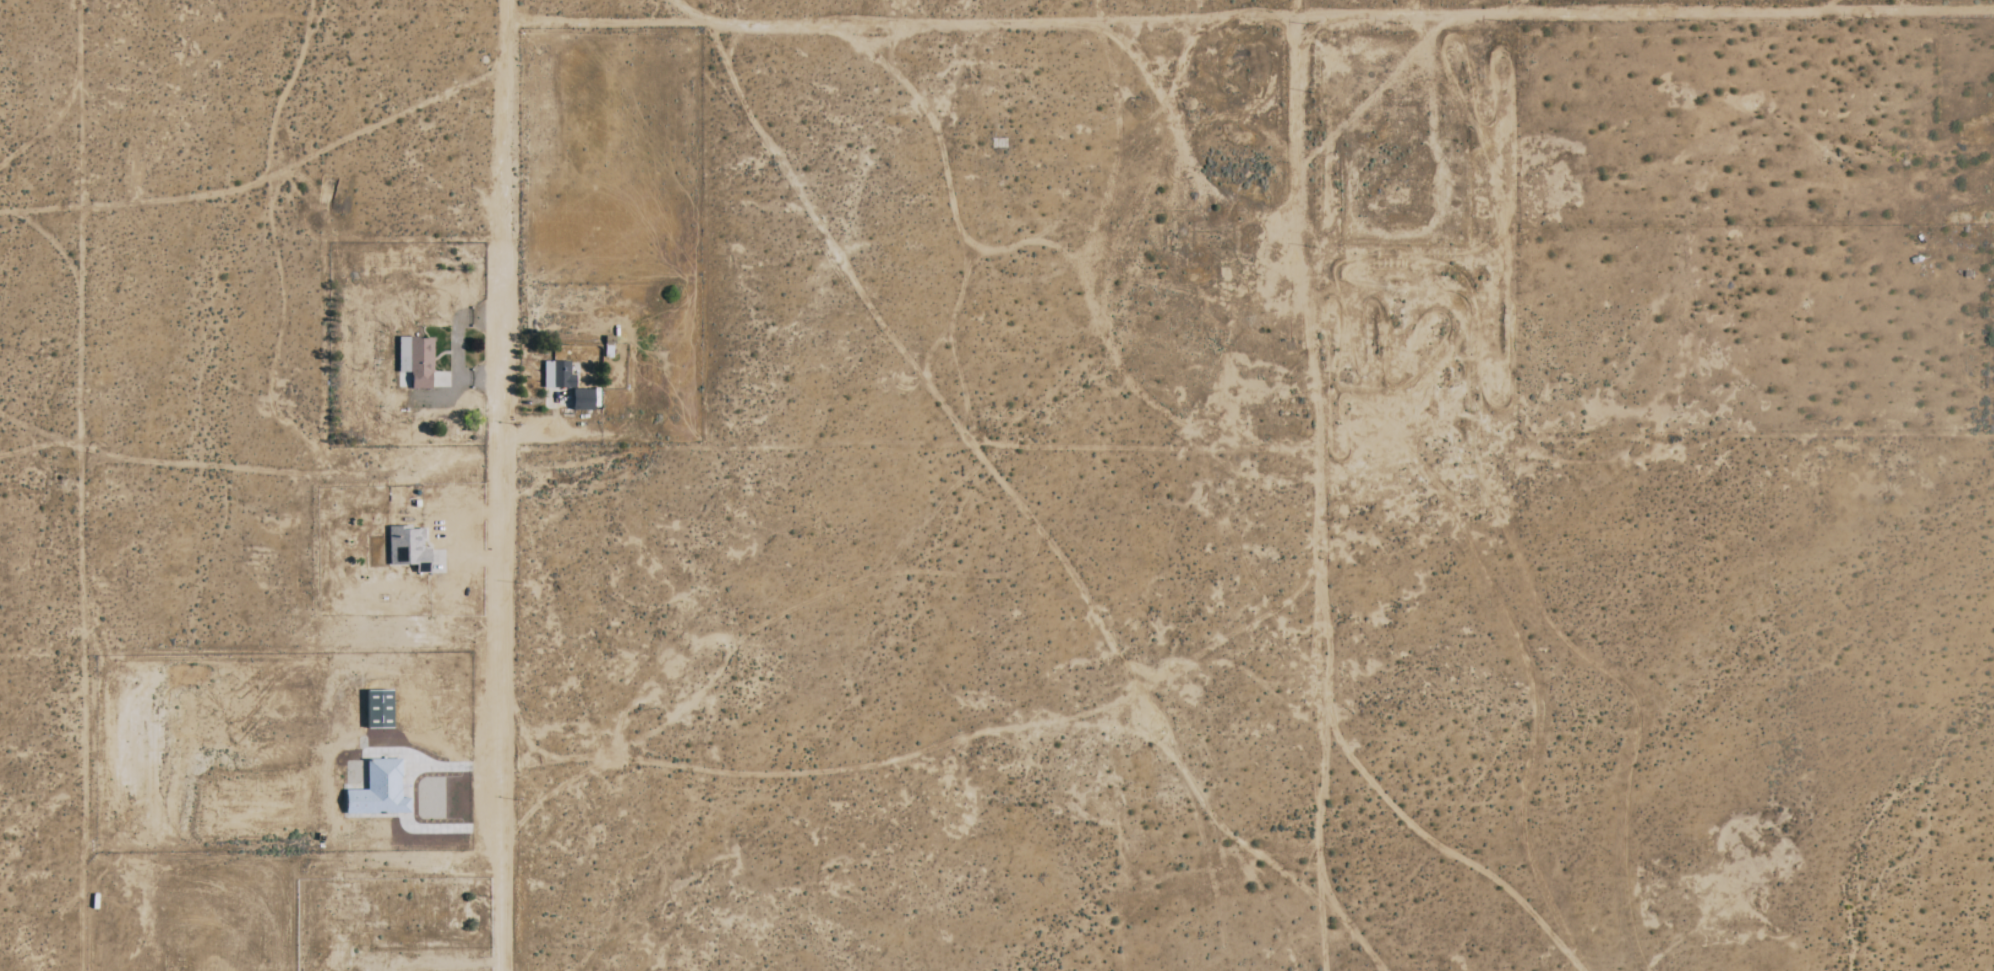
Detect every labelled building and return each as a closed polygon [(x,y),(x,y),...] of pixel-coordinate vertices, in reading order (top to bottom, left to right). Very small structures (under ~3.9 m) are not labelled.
[(431,389),(431,338),(397,338),(397,373),(410,373),(410,389),(431,389)] [(543,388),(561,388),(560,380),(567,380),(566,362),(542,363),(543,388)] [(388,528),(389,565),(415,565),(416,573),(430,573),(429,549),(423,549),(423,527),(388,528)] [(345,815),(410,814),(409,798),(401,798),(400,759),(366,760),(366,790),(344,790),(345,815)]
